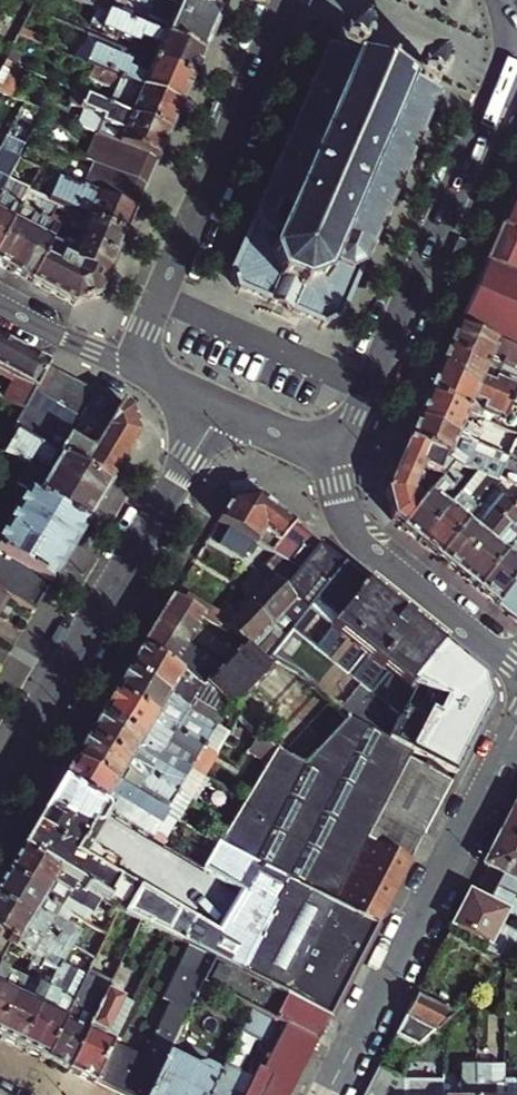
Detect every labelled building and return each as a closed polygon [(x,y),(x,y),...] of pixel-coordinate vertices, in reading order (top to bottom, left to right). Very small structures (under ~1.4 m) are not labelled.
[(222,13),(193,0),(135,0),(151,7),(142,28),(203,55),(222,13)] [(222,13),(227,0),(193,0),(222,13)] [(159,48),(153,62),(193,80),(203,55),(142,28),(99,8),(91,25),(140,45),(142,40),(159,48)] [(435,101),(438,102),(439,99),(425,93),(435,89),(439,79),(435,70),(426,66),(417,70),(414,75),(359,50),(361,45),(357,36),(349,32),(340,36),(336,45),(339,55),(325,48),(323,52),(327,54),(317,75),(314,73),(312,77),(316,79),(306,100),(303,99),(301,102),(305,104),(295,125),(292,123),(290,127),(294,128),(284,150),(281,149),(279,152),(283,154),(273,176),(270,174),(268,178),(272,179),(263,200),(260,198),(258,203),(261,204),(230,274),(236,290),(323,327),(339,321),(369,251),(372,252),(374,248),(371,247),(380,226),(383,227),(384,224),(382,223),(391,201),(394,202),(395,199),(392,197),(402,176),(405,177),(406,173),(404,172),(412,152),(415,153),(417,150),(414,148),(424,126),(426,128),(428,124),(425,122),(435,101)] [(74,58),(92,66),(181,106),(193,80),(153,62),(146,78),(129,70),(131,65),(81,43),(74,58)] [(128,115),(169,134),(181,106),(92,66),(86,78),(113,90),(110,97),(132,107),(128,115)] [(158,161),(169,134),(128,115),(87,97),(74,126),(96,135),(158,161)] [(106,168),(147,186),(158,161),(96,135),(86,159),(106,168)] [(9,181),(18,161),(0,153),(0,198),(9,181)] [(135,214),(147,186),(106,168),(94,195),(135,214)] [(135,214),(94,195),(39,171),(29,190),(68,209),(124,237),(135,214)] [(9,181),(0,198),(0,248),(22,205),(11,200),(18,185),(9,181)] [(457,328),(516,354),(516,189),(457,328)] [(24,200),(22,205),(0,248),(0,266),(13,273),(21,255),(41,214),(43,210),(24,200)] [(124,237),(68,209),(61,223),(81,234),(79,239),(115,258),(124,237)] [(55,237),(61,224),(41,214),(21,255),(13,273),(33,283),(55,237)] [(106,278),(115,258),(79,239),(81,234),(61,223),(61,224),(55,237),(60,239),(56,247),(73,255),(69,262),(106,278)] [(60,239),(55,237),(33,283),(74,305),(99,296),(106,278),(69,262),(73,255),(56,247),(60,239)] [(498,373),(501,367),(516,374),(516,354),(457,328),(447,351),(498,373)] [(47,366),(0,342),(0,372),(19,383),(8,403),(24,411),(47,366)] [(498,373),(447,351),(437,372),(515,406),(516,403),(516,389),(496,379),(498,373)] [(67,377),(53,370),(38,399),(51,406),(67,377)] [(515,406),(437,372),(427,396),(479,418),(482,411),(503,420),(510,418),(515,406)] [(81,384),(67,377),(51,406),(57,410),(65,415),(81,384)] [(81,384),(65,415),(78,422),(95,391),(81,384)] [(91,450),(117,403),(95,391),(78,422),(65,415),(57,410),(38,447),(55,456),(67,437),(91,450)] [(427,396),(417,419),(469,442),(492,452),(499,437),(491,434),(495,425),(479,418),(427,396)] [(130,410),(117,403),(91,450),(67,437),(55,456),(108,486),(138,437),(130,410)] [(469,442),(417,419),(407,442),(443,458),(477,473),(497,482),(505,464),(507,459),(495,453),(492,461),(466,449),(469,442)] [(108,486),(55,456),(38,447),(17,435),(6,453),(29,468),(18,487),(26,492),(84,527),(108,486)] [(391,519),(403,528),(421,504),(411,497),(410,493),(420,470),(435,476),(443,458),(407,442),(385,493),(391,519)] [(505,464),(516,470),(516,459),(509,455),(507,459),(505,464)] [(421,504),(403,528),(418,541),(446,508),(440,503),(459,479),(448,470),(421,504)] [(477,473),(446,508),(418,541),(439,558),(484,503),(500,483),(497,482),(477,473)] [(459,574),(516,501),(516,500),(516,487),(506,500),(501,496),(491,509),(484,503),(439,558),(459,574)] [(84,527),(26,492),(4,530),(0,528),(0,591),(8,596),(34,611),(84,527)] [(251,542),(273,555),(291,565),(299,570),(319,545),(258,496),(231,500),(218,522),(229,528),(251,542)] [(459,574),(477,589),(516,538),(516,534),(512,529),(516,523),(516,502),(516,501),(459,574)] [(229,528),(219,545),(242,558),(251,542),(229,528)] [(477,589),(498,606),(516,581),(516,538),(477,589)] [(308,608),(343,565),(319,545),(299,570),(288,583),(284,589),(296,598),(308,608)] [(284,589),(288,583),(299,570),(291,565),(273,555),(262,567),(269,573),(245,598),(272,625),(283,613),(296,598),(284,589)] [(315,616),(331,628),(367,584),(343,565),(308,608),(296,623),(291,628),(299,634),(315,616)] [(498,606),(516,622),(516,581),(498,606)] [(442,644),(367,584),(331,628),(315,647),(299,634),(291,628),(268,657),(277,662),(299,675),(346,718),(372,732),(442,644)] [(8,596),(0,591),(0,610),(8,596)] [(203,618),(236,638),(242,643),(249,649),(272,625),(245,598),(226,618),(188,596),(183,605),(203,618)] [(243,703),(271,669),(264,662),(249,649),(242,643),(226,670),(187,646),(203,618),(183,605),(172,598),(141,650),(217,696),(236,713),(243,703)] [(296,623),(308,608),(296,598),(283,613),(296,623)] [(490,683),(442,644),(372,732),(409,753),(429,763),(427,769),(451,782),(493,701),(490,683)] [(141,650),(127,673),(189,709),(217,726),(221,718),(233,725),(239,717),(236,713),(217,696),(141,650)] [(268,657),(264,662),(271,669),(277,662),(268,657)] [(114,694),(204,749),(212,736),(183,718),(189,709),(127,673),(114,694)] [(101,717),(191,771),(204,749),(114,694),(101,717)] [(257,716),(243,703),(236,713),(239,717),(249,726),(257,716)] [(88,739),(177,793),(191,771),(101,717),(88,739)] [(358,858),(368,840),(409,753),(372,732),(346,718),(306,770),(277,751),(219,848),(288,883),(333,906),(358,858)] [(170,806),(177,793),(88,739),(75,760),(136,797),(141,789),(170,806)] [(409,753),(368,840),(410,863),(451,782),(427,769),(429,763),(409,753)] [(60,784),(103,810),(162,845),(167,837),(159,832),(168,817),(136,797),(75,760),(60,784)] [(103,810),(60,784),(20,851),(102,899),(167,935),(183,943),(216,960),(241,973),(288,883),(219,848),(205,870),(248,896),(224,936),(80,849),(103,810)] [(136,797),(168,817),(177,822),(190,800),(177,793),(170,806),(141,789),(136,797)] [(516,841),(516,800),(500,832),(516,841)] [(513,898),(516,890),(516,841),(500,832),(483,866),(490,870),(483,883),(513,898)] [(358,858),(333,906),(376,928),(410,863),(368,840),(358,858)] [(5,876),(60,908),(86,924),(102,899),(20,851),(5,876)] [(60,908),(5,876),(0,885),(0,904),(72,948),(80,934),(54,918),(60,908)] [(333,906),(288,883),(241,973),(287,997),(330,1019),(376,928),(333,906)] [(513,898),(483,883),(476,897),(469,893),(452,926),(486,944),(482,953),(505,965),(516,955),(516,936),(498,926),(505,912),(516,918),(516,900),(513,898)] [(72,948),(0,904),(0,937),(12,945),(31,956),(37,947),(57,959),(51,969),(59,973),(63,966),(72,948)] [(0,937),(0,967),(12,945),(0,937)] [(113,1043),(104,1059),(92,1083),(117,1094),(148,1094),(177,1037),(182,1028),(216,960),(183,943),(156,999),(162,1002),(137,1054),(113,1043)] [(24,980),(14,975),(23,960),(32,965),(36,959),(31,956),(12,945),(0,967),(0,1025),(24,980)] [(59,973),(51,969),(36,959),(32,965),(24,980),(0,1025),(0,1038),(20,1048),(35,1018),(59,973)] [(67,1071),(96,1014),(86,1009),(106,968),(94,961),(86,977),(65,1019),(45,1060),(67,1071)] [(135,972),(121,964),(96,1014),(67,1071),(92,1083),(104,1059),(113,1043),(133,1003),(123,998),(135,972)] [(63,966),(59,973),(35,1018),(20,1048),(45,1060),(65,1019),(86,977),(63,966)] [(481,989),(503,989),(503,967),(481,989)] [(416,995),(405,1016),(436,1031),(443,1024),(454,1014),(416,995)] [(254,1079),(246,1094),(291,1094),(330,1019),(287,997),(276,1022),(281,1025),(274,1038),(254,1079)] [(211,1094),(246,1094),(254,1079),(237,1070),(258,1029),(274,1038),(281,1025),(276,1022),(253,1011),(219,1079),(211,1094)] [(405,1016),(395,1036),(418,1048),(436,1031),(405,1016)] [(395,1036),(386,1052),(404,1061),(418,1048),(395,1036)] [(148,1094),(211,1094),(219,1079),(217,1073),(203,1066),(196,1068),(175,1057),(183,1040),(177,1037),(148,1094)] [(379,1066),(372,1080),(398,1094),(403,1094),(403,1083),(404,1080),(379,1066)] [(475,1081),(475,1067),(470,1067),(470,1072),(465,1072),(465,1087),(457,1087),(457,1094),(475,1094),(475,1081)] [(365,1093),(369,1094),(398,1094),(372,1080),(365,1093)] [(503,1087),(480,1087),(480,1081),(475,1081),(475,1094),(503,1094),(503,1087)] [(503,1081),(503,1087),(503,1094),(516,1094),(516,1087),(516,1081),(503,1081)] [(417,1083),(403,1083),(403,1094),(417,1094),(417,1083)]
